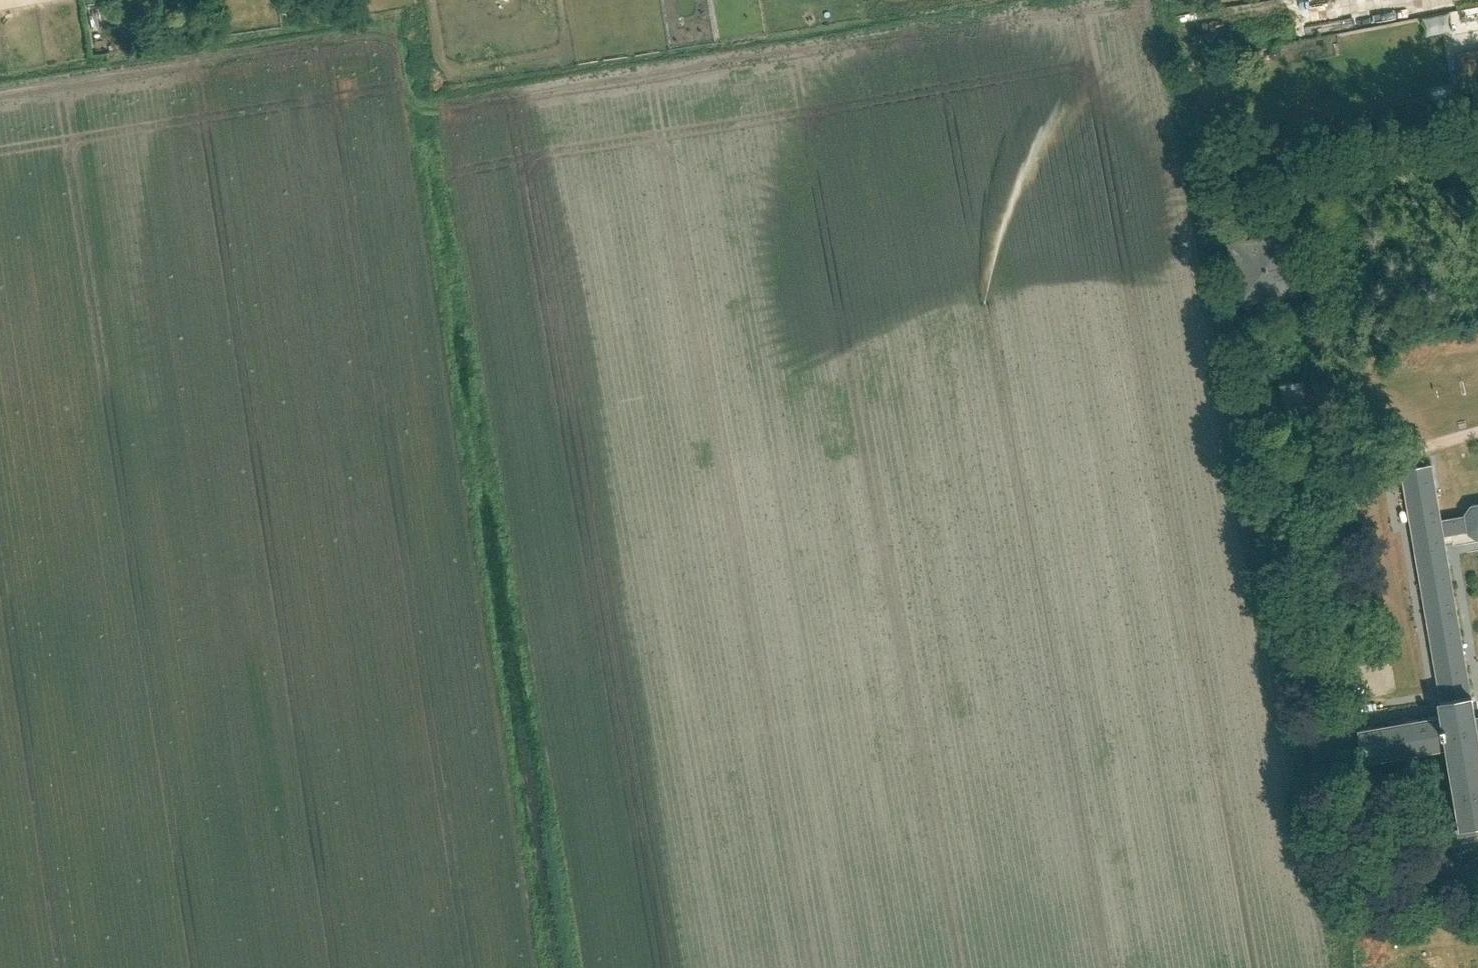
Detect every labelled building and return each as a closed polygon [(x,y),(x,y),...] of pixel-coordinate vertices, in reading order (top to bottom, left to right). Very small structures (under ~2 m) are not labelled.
[(1456,59),(1462,91),(1477,88),(1477,55),(1456,59)] [(1297,292),(1287,236),(1231,245),(1242,302),(1297,292)] [(1288,414),(1308,411),(1303,382),(1284,384),(1288,414)] [(1475,718),(1444,534),(1466,531),(1477,539),(1477,505),(1472,506),(1465,516),(1441,520),(1432,465),(1404,470),(1446,714),(1399,722),(1360,729),(1365,760),(1447,746),(1461,825),(1477,822),(1477,718),(1475,718)]
